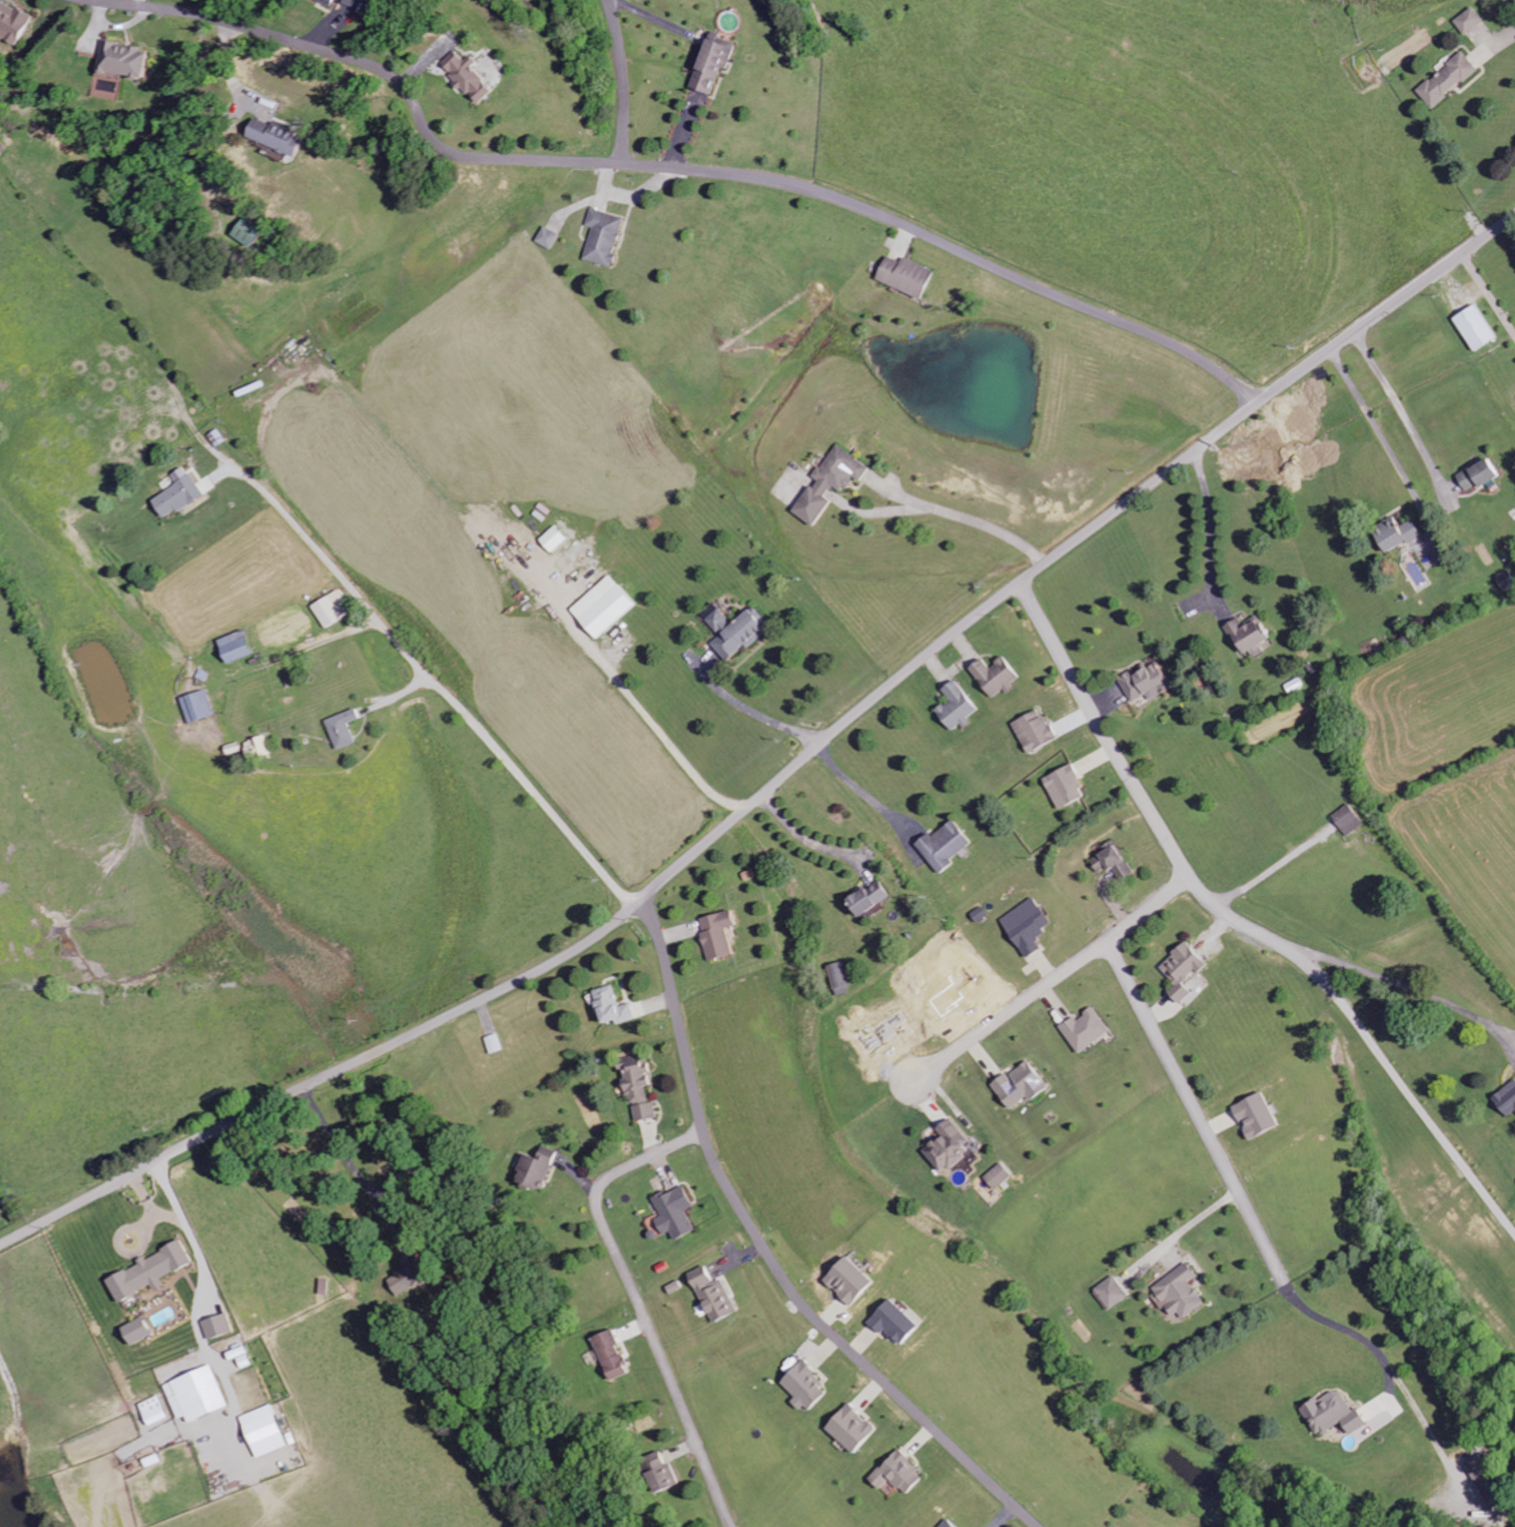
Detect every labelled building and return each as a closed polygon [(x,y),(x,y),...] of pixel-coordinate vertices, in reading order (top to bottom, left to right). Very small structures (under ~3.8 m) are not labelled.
[(325,3),(344,11),(349,0),(300,0),(323,10),(325,3)] [(16,47),(34,16),(16,6),(14,9),(0,1),(0,38),(16,47)] [(1464,36),(1484,24),(1474,8),(1454,20),(1464,36)] [(710,97),(720,69),(726,71),(736,43),(708,33),(687,89),(710,97)] [(102,43),(97,73),(141,80),(146,50),(102,43)] [(432,68),(459,97),(461,95),(471,107),(485,94),(463,70),(469,65),(463,58),(457,63),(448,53),(432,68)] [(1431,109),(1479,71),(1464,53),(1417,91),(1431,109)] [(289,157),(298,136),(249,114),(240,134),(289,157)] [(584,260),(613,267),(625,217),(590,208),(585,226),(592,228),(584,260)] [(231,234),(248,247),(260,230),(243,217),(231,234)] [(557,233),(539,226),(533,243),(551,249),(557,233)] [(899,262),(883,255),(874,281),(920,298),(931,269),(901,258),(899,262)] [(1451,318),(1474,352),(1496,337),(1473,303),(1451,318)] [(791,512),(812,526),(829,501),(824,497),(831,486),(842,493),(853,478),(860,482),(869,467),(835,445),(813,478),(813,479),(791,512)] [(1456,476),(1467,493),(1485,482),(1488,488),(1502,479),(1487,457),(1456,476)] [(151,500),(162,518),(175,509),(177,513),(203,496),(184,466),(171,474),(177,484),(151,500)] [(1413,519),(1400,527),(1393,517),(1372,530),(1387,555),(1422,534),(1413,519)] [(568,539),(555,525),(539,540),(551,554),(568,539)] [(1514,588),(1514,582),(1510,569),(1496,575),(1503,593),(1514,588)] [(636,605),(609,575),(569,610),(597,641),(636,605)] [(311,603),(322,628),(348,616),(337,591),(311,603)] [(725,661),(744,644),(748,648),(763,635),(759,629),(766,623),(751,605),(730,624),(712,603),(699,614),(718,636),(710,644),(725,661)] [(1240,618),(1227,624),(1240,656),(1250,651),(1253,657),(1263,652),(1260,644),(1269,640),(1259,617),(1243,624),(1240,618)] [(218,640),(227,664),(253,655),(244,630),(218,640)] [(970,668),(994,699),(1005,690),(1007,692),(1022,680),(1004,657),(991,668),(983,658),(970,668)] [(1120,680),(1133,703),(1148,694),(1151,700),(1172,688),(1155,659),(1120,680)] [(953,732),(962,724),(964,726),(982,712),(956,679),(943,690),(951,700),(936,711),(953,732)] [(217,716),(209,689),(182,698),(190,724),(217,716)] [(337,751),(356,743),(348,724),(358,719),(354,709),(325,721),(337,751)] [(1057,739),(1042,709),(1014,722),(1028,753),(1057,739)] [(270,755),(267,737),(245,740),(248,759),(270,755)] [(1044,779),(1060,810),(1088,796),(1072,765),(1044,779)] [(1362,826),(1349,804),(1331,815),(1344,837),(1362,826)] [(934,838),(929,833),(916,845),(942,874),(955,862),(953,860),(973,843),(953,821),(934,838)] [(1100,875),(1112,867),(1122,882),(1134,873),(1115,844),(1091,860),(1100,875)] [(890,897),(879,880),(845,901),(855,918),(890,897)] [(1052,923),(1035,898),(1001,920),(1027,959),(1042,949),(1036,941),(1047,934),(1044,929),(1052,923)] [(732,955),(726,928),(738,926),(735,911),(702,918),(705,933),(702,934),(708,961),(732,955)] [(1159,967),(1176,986),(1168,992),(1179,1005),(1192,993),(1184,984),(1207,965),(1187,943),(1159,967)] [(833,996),(851,993),(845,962),(828,965),(833,996)] [(592,991),(600,1025),(616,1021),(617,1024),(636,1020),(632,1004),(620,1007),(615,986),(592,991)] [(1077,1054),(1110,1032),(1093,1008),(1076,1020),(1074,1017),(1059,1027),(1077,1054)] [(485,1038),(491,1055),(504,1050),(499,1034),(485,1038)] [(636,1122),(658,1118),(655,1102),(649,1103),(646,1088),(652,1087),(646,1055),(621,1059),(629,1106),(633,1105),(636,1122)] [(991,1086),(1008,1111),(1026,1098),(1029,1101),(1047,1089),(1026,1060),(991,1086)] [(1514,1111),(1514,1080),(1491,1098),(1506,1118),(1514,1111)] [(1279,1126),(1261,1092),(1232,1107),(1249,1141),(1279,1126)] [(943,1175),(967,1154),(962,1148),(970,1142),(950,1118),(936,1129),(941,1135),(923,1151),(943,1175)] [(556,1151),(541,1146),(536,1159),(524,1155),(514,1182),(540,1192),(556,1151)] [(995,1191),(1012,1177),(1001,1163),(984,1178),(995,1191)] [(694,1231),(685,1211),(692,1207),(681,1185),(652,1200),(660,1217),(653,1220),(661,1236),(669,1232),(673,1241),(694,1231)] [(117,1303),(151,1286),(153,1291),(163,1286),(159,1279),(191,1264),(180,1241),(137,1262),(138,1265),(106,1281),(117,1303)] [(852,1307),(874,1283),(846,1257),(824,1281),(852,1307)] [(1152,1287),(1163,1304),(1166,1302),(1179,1322),(1205,1304),(1190,1282),(1197,1278),(1188,1264),(1152,1287)] [(737,1312),(722,1279),(713,1283),(705,1266),(688,1274),(712,1324),(737,1312)] [(1094,1290),(1110,1311),(1129,1297),(1114,1276),(1094,1290)] [(920,1327),(893,1299),(869,1322),(882,1336),(887,1331),(901,1346),(920,1327)] [(207,1340),(232,1333),(226,1314),(201,1322),(207,1340)] [(151,1337),(144,1318),(119,1328),(127,1347),(151,1337)] [(592,1338),(610,1382),(628,1375),(625,1367),(628,1366),(613,1330),(592,1338)] [(797,1399),(793,1403),(804,1414),(830,1390),(804,1362),(782,1382),(797,1399)] [(227,1407),(209,1365),(162,1385),(177,1420),(184,1417),(187,1424),(227,1407)] [(1352,1412),(1336,1389),(1317,1402),(1315,1399),(1299,1409),(1318,1438),(1340,1423),(1349,1437),(1366,1425),(1356,1410),(1352,1412)] [(147,1427),(167,1418),(158,1396),(138,1405),(147,1427)] [(826,1428),(853,1454),(877,1430),(850,1404),(826,1428)] [(237,1417),(253,1459),(285,1447),(269,1405),(237,1417)] [(681,1485),(666,1450),(646,1459),(661,1494),(681,1485)] [(891,1481),(906,1496),(926,1477),(900,1450),(869,1480),(880,1491),(891,1481)]
